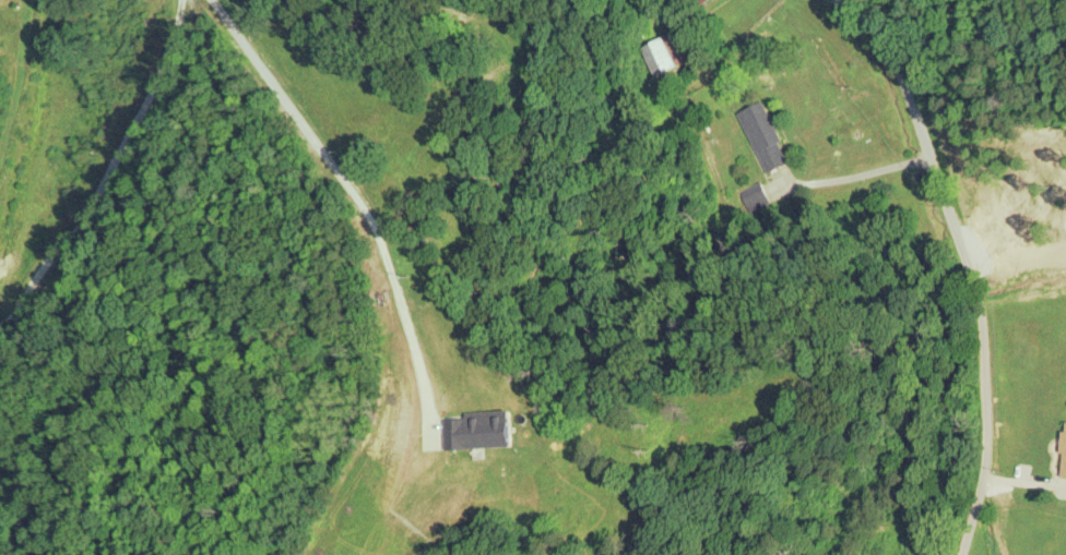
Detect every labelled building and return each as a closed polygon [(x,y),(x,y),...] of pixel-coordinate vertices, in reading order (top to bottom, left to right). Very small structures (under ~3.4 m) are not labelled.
[(642,46),(654,76),(692,61),(681,32),(642,46)] [(766,100),(740,113),(768,173),(795,160),(766,100)]
